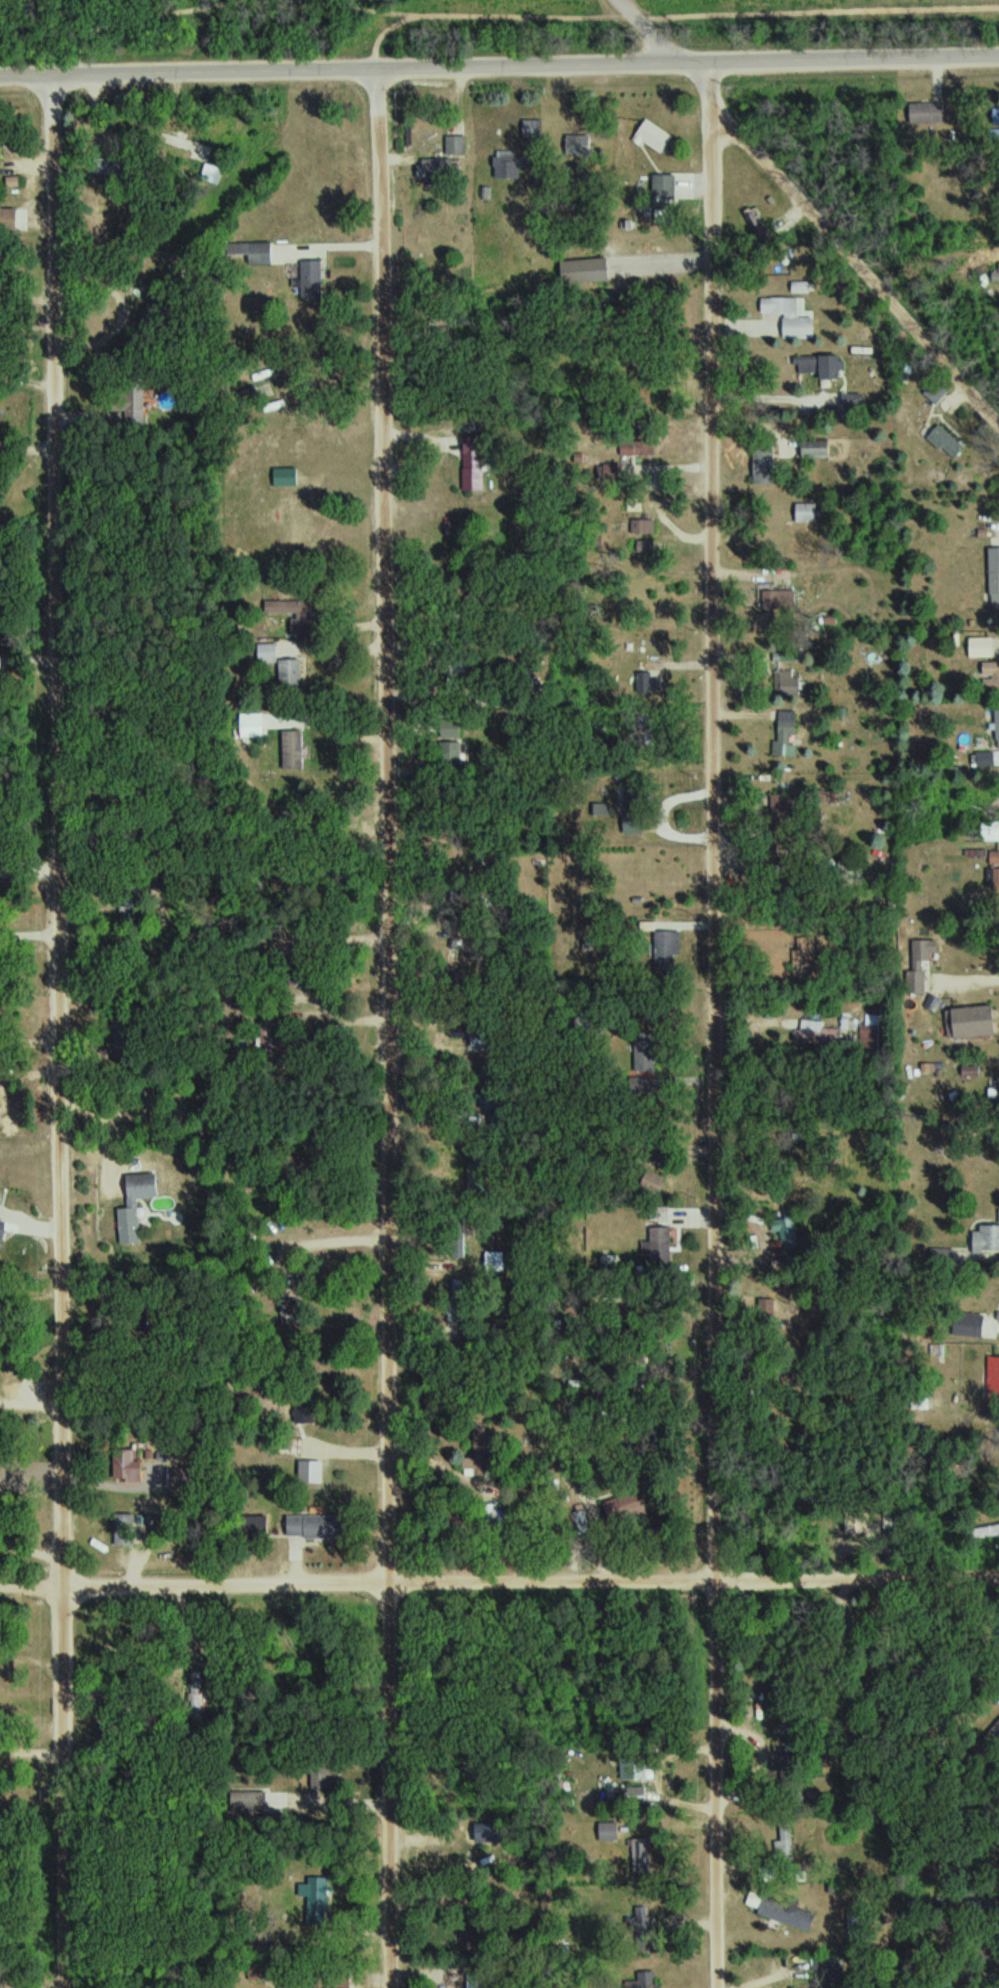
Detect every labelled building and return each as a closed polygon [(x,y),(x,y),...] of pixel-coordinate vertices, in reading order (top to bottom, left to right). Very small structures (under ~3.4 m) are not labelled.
[(663,153),(675,135),(649,117),(637,136),(663,153)] [(526,137),(545,137),(545,118),(526,118),(526,137)] [(570,134),(570,154),(593,154),(593,134),(570,134)] [(450,135),(449,154),(469,154),(470,136),(450,135)] [(523,178),(523,168),(541,168),(541,156),(518,156),(518,150),(498,150),(498,178),(523,178)] [(465,157),(422,157),(422,180),(465,180),(465,157)] [(565,261),(567,284),(613,281),(612,257),(565,261)] [(325,299),(325,261),(304,261),(304,299),(325,299)] [(625,463),(605,463),(605,483),(625,483),(625,463)] [(301,486),(301,468),(277,468),(277,486),(301,486)] [(824,522),(824,503),(799,503),(799,522),(824,522)] [(792,582),(792,567),(775,567),(775,582),(792,582)] [(972,658),(998,658),(998,637),(972,637),(972,658)] [(305,656),(281,656),(281,640),(262,640),(261,662),(282,662),(282,688),(305,688),(305,656)] [(297,649),(297,641),(284,642),(284,650),(297,649)] [(797,676),(797,651),(778,651),(778,693),(808,693),(808,676),(797,676)] [(648,694),(665,694),(665,672),(648,672),(648,694)] [(987,679),(987,692),(998,692),(998,678),(987,679)] [(798,755),(798,721),(778,721),(778,755),(798,755)] [(306,730),(286,730),(286,769),(306,769),(306,730)] [(980,751),(980,768),(998,767),(998,750),(980,751)] [(646,833),(646,788),(627,788),(626,833),(646,833)] [(633,865),(633,875),(654,875),(654,865),(633,865)] [(680,930),(657,930),(657,969),(680,969),(680,930)] [(998,1035),(998,1015),(998,1006),(957,1008),(958,1037),(998,1035)] [(843,1023),(803,1022),(803,1029),(798,1029),(797,1043),(843,1044),(843,1023)] [(636,1071),(657,1071),(657,1050),(670,1050),(670,1031),(636,1031),(636,1071)] [(162,1197),(161,1172),(129,1173),(131,1207),(120,1208),(121,1243),(143,1243),(142,1224),(151,1223),(150,1207),(142,1207),(141,1198),(162,1197)] [(775,1232),(783,1231),(784,1249),(800,1248),(796,1208),(773,1211),(775,1232)] [(977,1224),(976,1253),(998,1254),(998,1224),(977,1224)] [(654,1263),(674,1263),(674,1226),(654,1226),(654,1263)] [(488,1271),(506,1271),(506,1252),(488,1252),(488,1271)] [(465,1280),(455,1281),(456,1290),(466,1290),(465,1280)] [(958,1337),(989,1337),(989,1314),(958,1314),(958,1337)] [(279,1456),(304,1458),(306,1433),(281,1431),(279,1456)] [(117,1481),(138,1481),(138,1449),(117,1449),(117,1481)] [(570,1533),(588,1533),(588,1498),(570,1498),(570,1533)] [(291,1533),(350,1533),(350,1514),(291,1514),(291,1533)] [(968,1528),(970,1539),(998,1535),(998,1524),(968,1528)] [(622,1775),(649,1775),(649,1758),(622,1758),(622,1775)] [(341,1788),(341,1762),(314,1762),(314,1788),(341,1788)] [(648,1781),(609,1781),(609,1807),(648,1807),(648,1781)] [(784,1824),(785,1840),(778,1840),(778,1857),(796,1857),(796,1824),(784,1824)] [(333,1876),(311,1876),(311,1914),(333,1914),(333,1876)] [(762,1908),(760,1915),(807,1929),(813,1910),(753,1891),(750,1904),(762,1908)] [(365,1970),(331,1970),(331,1987),(365,1987),(365,1970)] [(661,1971),(639,1972),(640,1980),(631,1980),(631,1987),(661,1987),(661,1971)] [(471,1976),(471,1987),(482,1987),(482,1976),(471,1976)]
